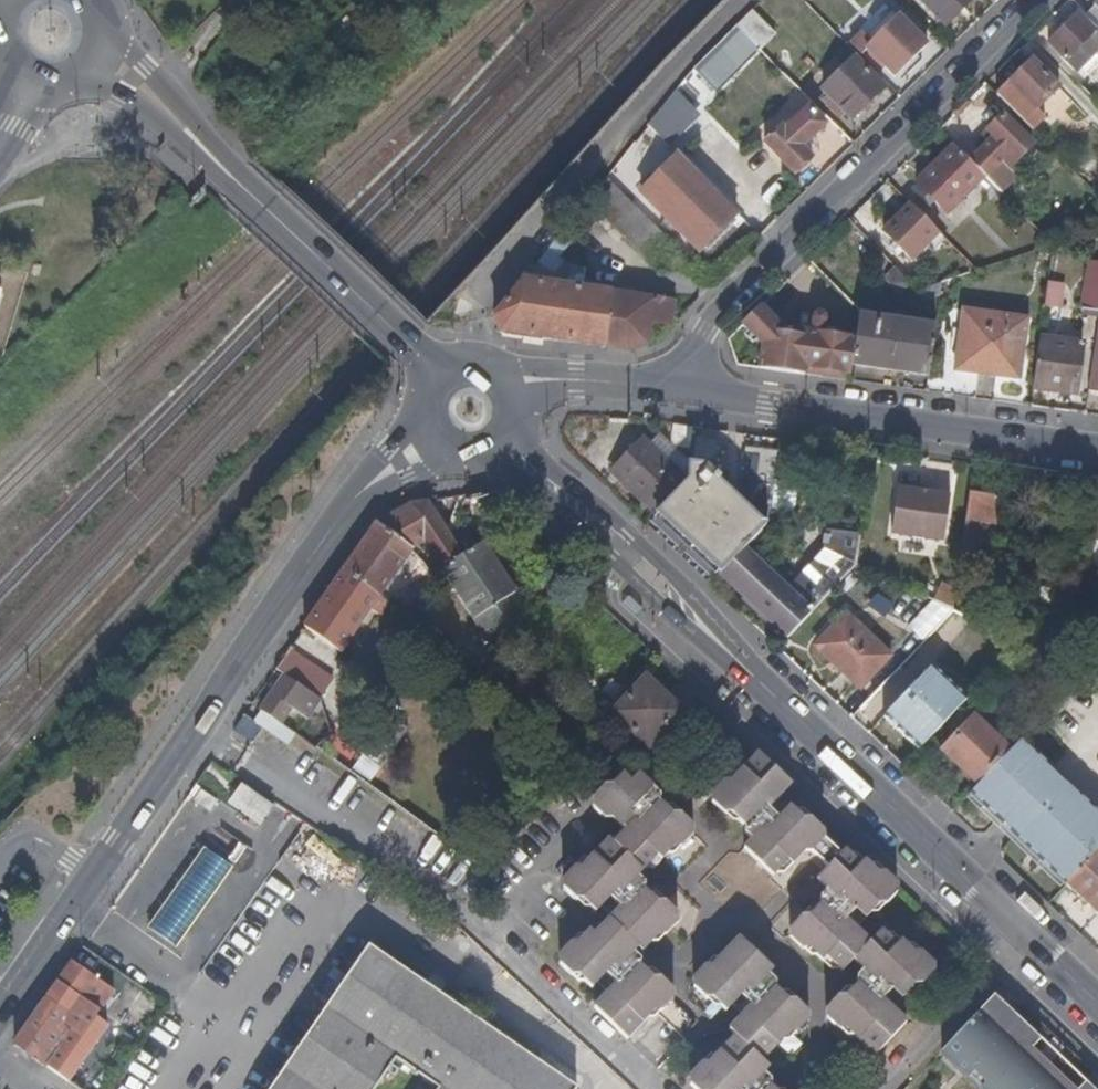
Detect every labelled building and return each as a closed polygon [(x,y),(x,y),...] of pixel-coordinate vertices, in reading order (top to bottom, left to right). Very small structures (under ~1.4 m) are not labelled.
[(949,28),(978,0),(922,0),(949,28)] [(767,55),(781,40),(757,14),(742,29),(767,55)] [(1053,46),(1081,76),(1089,69),(1093,73),(1097,68),(1097,64),(1096,62),(1097,60),(1097,30),(1093,25),(1091,26),(1082,16),(1053,46)] [(897,81),(930,48),(903,19),(890,31),(886,28),(877,35),(876,33),(871,36),(877,44),(874,47),(865,37),(853,48),(854,49),(863,59),(870,53),(897,81)] [(854,122),(886,91),(859,63),(863,59),(854,49),(846,58),(855,67),(826,94),(854,122)] [(709,90),(731,68),(719,53),(697,75),(696,77),(709,90)] [(1041,114),(1063,90),(1036,63),(1001,97),(1036,133),(1049,120),(1041,114)] [(829,125),(812,108),(789,131),(786,128),(769,146),(799,176),(816,159),(805,149),(829,125)] [(997,189),(1038,148),(1006,117),(989,134),(996,140),(973,164),(989,180),(997,189)] [(953,217),(989,180),(967,159),(956,147),(919,185),(953,217)] [(719,209),(670,161),(639,191),(671,222),(685,208),(703,226),(719,209)] [(682,251),(613,179),(595,203),(662,271),(682,251)] [(915,263),(942,235),(913,207),(886,234),(915,263)] [(565,261),(579,244),(568,234),(555,251),(565,261)] [(609,351),(618,296),(568,288),(577,268),(566,262),(565,261),(555,251),(526,287),(500,318),(507,336),(609,351)] [(41,274),(43,265),(36,262),(32,273),(36,274),(41,274)] [(917,287),(897,268),(886,279),(905,296),(917,287)] [(1092,283),(1090,282),(1085,317),(1097,319),(1097,284),(1092,283)] [(944,298),(945,291),(946,285),(924,293),(923,292),(925,303),(944,298)] [(1063,311),(1067,294),(1050,291),(1048,309),(1063,311)] [(677,327),(678,305),(618,296),(609,351),(612,351),(634,353),(650,348),(653,348),(656,325),(675,329),(677,327)] [(856,367),(860,341),(815,334),(812,342),(780,336),(791,326),(769,306),(754,321),(733,342),(733,346),(765,349),(762,371),(807,378),(808,371),(809,364),(822,366),(821,373),(854,377),(856,367)] [(968,314),(959,374),(1026,383),(1034,323),(968,314)] [(933,377),(940,328),(863,317),(860,341),(856,367),(933,377)] [(1081,396),(1089,351),(1043,344),(1043,348),(1037,388),(1081,396)] [(821,373),(822,366),(809,364),(808,371),(821,373)] [(689,487),(645,442),(617,473),(660,517),(689,487)] [(778,482),(783,454),(769,453),(766,480),(778,482)] [(775,523),(778,482),(766,480),(766,490),(750,510),(724,483),(724,479),(711,467),(692,465),(689,487),(660,517),(725,579),(748,555),(775,523)] [(902,493),(895,539),(948,546),(955,500),(902,493)] [(1000,526),(1004,498),(972,493),(963,560),(992,566),(996,550),(986,549),(989,525),(1000,526)] [(462,557),(426,501),(410,504),(375,524),(410,551),(418,543),(423,543),(440,570),(462,557)] [(757,563),(788,526),(775,523),(748,555),(757,563)] [(378,595),(410,551),(375,524),(343,569),(378,595)] [(996,550),(1000,526),(989,525),(986,549),(996,550)] [(815,618),(861,570),(865,544),(825,539),(822,566),(793,597),(815,618)] [(440,570),(423,543),(418,543),(410,551),(433,574),(440,570)] [(530,616),(484,544),(462,557),(440,570),(488,644),(500,637),(530,616)] [(757,563),(748,555),(725,579),(792,643),(815,618),(793,597),(757,563)] [(338,652),(378,595),(343,569),(303,627),(338,652)] [(956,611),(959,590),(944,588),(942,588),(941,605),(956,611)] [(418,616),(399,603),(396,608),(415,620),(418,616)] [(415,620),(396,608),(392,614),(412,626),(415,620)] [(978,651),(995,630),(956,611),(945,623),(978,651)] [(850,614),(819,648),(863,689),(894,656),(850,614)] [(946,645),(957,633),(945,623),(934,635),(946,645)] [(438,649),(446,639),(438,633),(430,643),(438,649)] [(520,644),(521,643),(512,635),(506,643),(514,651),(520,644)] [(946,645),(934,635),(923,648),(935,658),(946,645)] [(458,650),(446,639),(438,649),(450,660),(458,650)] [(291,678),(301,660),(287,650),(275,667),(291,678)] [(481,669),(458,650),(450,660),(472,679),(473,679),(481,669)] [(907,726),(944,686),(913,657),(881,692),(864,711),(894,739),(907,726)] [(332,679),(301,660),(291,678),(295,681),(320,699),(332,680),(332,679)] [(687,715),(643,673),(612,710),(655,748),(687,715)] [(320,700),(320,699),(295,681),(292,686),(282,678),(260,711),(282,725),(285,718),(288,714),(291,712),(295,712),(305,721),(306,720),(320,700)] [(296,734),(282,725),(260,711),(251,722),(288,747),(295,737),(296,734)] [(1005,762),(1012,754),(976,719),(945,751),(982,786),(1005,762)] [(1002,822),(1034,789),(1005,762),(982,786),(975,794),(1002,822)] [(790,811),(803,798),(768,765),(757,776),(742,792),(736,793),(729,800),(723,808),(724,813),(736,825),(744,826),(757,839),(776,821),(780,822),(790,811)] [(626,813),(650,788),(635,773),(627,781),(621,774),(606,789),(598,788),(586,800),(586,807),(598,818),(601,819),(610,819),(621,831),(610,844),(640,873),(654,858),(657,860),(658,860),(668,849),(676,848),(690,834),(688,825),(677,814),(667,814),(658,805),(657,803),(637,824),(626,813)] [(238,810),(250,793),(240,787),(230,804),(238,810)] [(637,824),(657,803),(656,793),(650,788),(626,813),(637,824)] [(1018,838),(1050,804),(1034,789),(1002,822),(1018,838)] [(258,824),(269,806),(250,793),(238,810),(248,817),(256,823),(258,824)] [(1022,841),(1054,808),(1050,804),(1018,838),(1022,841)] [(1054,808),(1022,841),(1069,886),(1097,855),(1097,850),(1054,808)] [(787,828),(798,817),(790,811),(780,822),(787,828)] [(831,844),(831,838),(818,824),(811,825),(802,816),(798,817),(787,828),(778,836),(774,834),(753,855),(780,883),(794,868),(799,871),(810,860),(820,858),(819,857),(831,844)] [(256,823),(248,817),(244,823),(252,829),(256,823)] [(619,895),(636,878),(640,873),(610,844),(606,840),(577,870),(569,870),(558,881),(558,892),(571,904),(578,903),(592,916),(596,912),(598,909),(607,899),(612,894),(619,895)] [(846,858),(831,844),(819,857),(820,858),(832,872),(846,858)] [(171,952),(224,875),(198,854),(145,932),(171,952)] [(904,893),(894,884),(884,874),(880,876),(870,867),(862,867),(849,855),(846,858),(832,872),(822,882),(834,894),(844,904),(850,904),(859,913),(871,925),(883,911),(890,911),(901,900),(904,893)] [(1069,886),(1068,888),(1097,916),(1097,855),(1069,886)] [(622,915),(643,892),(643,885),(636,878),(619,895),(612,894),(607,899),(607,901),(617,911),(622,915)] [(664,938),(677,925),(675,915),(664,903),(656,904),(643,892),(622,915),(617,911),(607,922),(604,925),(635,953),(639,957),(656,939),(664,938)] [(859,913),(850,904),(844,904),(834,894),(827,901),(827,909),(847,928),(851,925),(859,913)] [(607,922),(617,911),(607,901),(607,899),(598,909),(596,912),(607,922)] [(861,935),(851,925),(847,928),(827,909),(817,921),(808,921),(795,934),(796,942),(807,954),(814,954),(827,965),(835,964),(847,977),(857,967),(874,947),(861,935)] [(871,925),(859,913),(851,925),(861,935),(871,925)] [(607,980),(630,958),(635,953),(604,925),(599,930),(594,927),(574,948),(566,948),(554,960),(555,969),(568,981),(576,981),(589,993),(590,994),(595,990),(604,979),(607,980)] [(938,970),(925,958),(918,959),(905,945),(897,947),(885,934),(874,947),(857,967),(867,976),(884,991),(888,988),(896,996),(906,1005),(917,992),(927,993),(938,979),(938,970)] [(765,978),(770,972),(737,940),(709,970),(703,969),(690,982),(690,991),(703,1003),(712,1003),(724,1014),(728,1010),(737,1000),(744,993),(747,995),(765,978)] [(369,950),(271,1088),(378,1088),(394,1067),(427,1088),(571,1088),(369,950)] [(620,991),(638,973),(638,967),(630,958),(607,980),(617,989),(620,991)] [(107,1027),(95,1017),(112,991),(71,963),(14,1046),(68,1083),(107,1027)] [(658,1019),(671,1005),(671,997),(657,984),(650,985),(638,973),(620,991),(617,989),(606,1000),(593,1015),(626,1045),(652,1018),(658,1019)] [(896,996),(888,988),(884,991),(867,976),(862,983),(862,991),(883,1010),(886,1006),(896,996)] [(109,1003),(147,1029),(164,1004),(127,978),(109,1003)] [(752,1012),(771,991),(772,984),(765,978),(747,995),(744,993),(737,1000),(748,1011),(752,1012)] [(606,1000),(617,989),(607,980),(604,979),(595,990),(606,1000)] [(792,1038),(806,1024),(804,1016),(791,1002),(783,1003),(771,991),(752,1012),(748,1011),(739,1021),(725,1035),(731,1040),(760,1067),(787,1038),(792,1038)] [(878,1062),(911,1026),(898,1016),(886,1006),(883,1010),(862,991),(848,1004),(843,1001),(829,1016),(834,1024),(842,1037),(853,1039),(878,1062)] [(898,1016),(906,1005),(896,996),(886,1006),(898,1016)] [(1038,1053),(1047,1044),(1019,1018),(1008,1017),(1006,1005),(996,997),(944,1053),(982,1088),(1076,1088),(1038,1053)] [(739,1021),(748,1011),(737,1000),(728,1010),(739,1021)] [(699,1029),(673,1004),(671,1005),(658,1019),(658,1022),(683,1045),(699,1029)] [(764,1072),(760,1067),(731,1040),(729,1043),(703,1072),(698,1071),(686,1083),(686,1088),(748,1088),(759,1078),(764,1072)] [(767,1085),(759,1078),(748,1088),(767,1088),(767,1085)]
